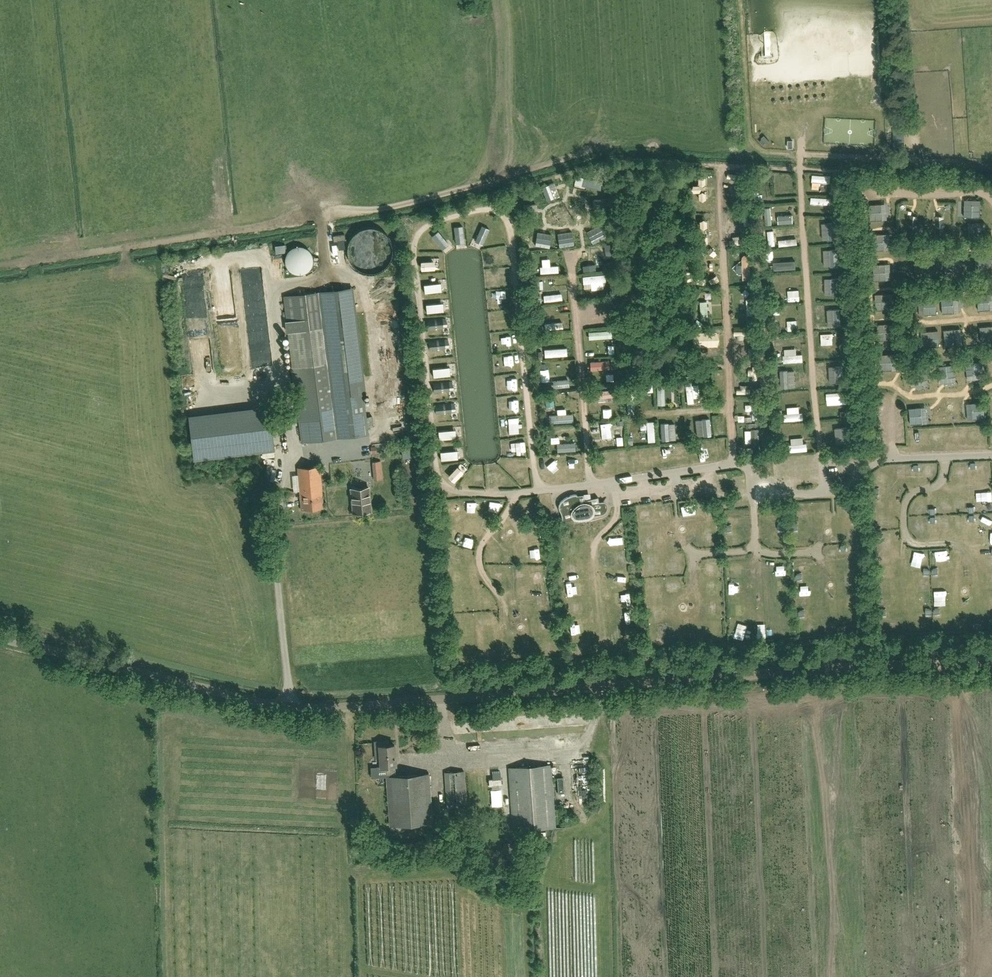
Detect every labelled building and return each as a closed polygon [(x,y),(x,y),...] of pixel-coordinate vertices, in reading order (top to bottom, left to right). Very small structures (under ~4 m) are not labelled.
[(891,130),(891,146),(901,145),(901,129),(891,130)] [(728,202),(742,202),(741,185),(728,186),(728,202)] [(961,216),(977,217),(978,200),(962,199),(961,216)] [(867,220),(890,218),(889,203),(866,204),(867,220)] [(936,233),(945,232),(944,218),(935,219),(936,233)] [(708,242),(708,220),(695,220),(695,228),(688,228),(688,235),(696,235),(696,242),(708,242)] [(820,221),(819,238),(834,239),(835,222),(820,221)] [(964,237),(982,238),(983,223),(965,222),(964,237)] [(392,258),(393,251),(392,243),(389,237),(383,232),(377,228),(370,227),(363,228),(356,232),(351,237),(348,243),(347,250),(348,257),(351,264),(356,269),(362,272),(370,274),(377,272),(383,269),(388,264),(392,258)] [(437,229),(429,234),(437,249),(445,244),(437,229)] [(884,233),(869,234),(869,249),(884,248),(884,233)] [(784,245),(783,234),(773,234),(773,240),(769,240),(769,246),(784,245)] [(526,247),(553,246),(553,237),(526,238),(526,247)] [(308,268),(311,264),(312,259),(311,254),(308,250),(303,247),(298,246),(293,247),(289,250),(286,254),(285,259),(286,264),(289,269),(293,271),(298,272),(303,271),(308,268)] [(579,254),(601,253),(601,246),(578,247),(579,254)] [(821,266),(836,266),(835,248),(820,249),(821,266)] [(749,275),(749,254),(740,254),(740,275),(749,275)] [(990,274),(990,258),(973,258),(973,274),(990,274)] [(943,259),(943,275),(959,276),(959,259),(943,259)] [(431,269),(430,260),(416,261),(416,269),(431,269)] [(770,261),(771,269),(793,268),(793,260),(770,261)] [(912,275),(928,277),(930,263),(921,262),(921,266),(913,265),(912,275)] [(704,263),(695,264),(695,279),(704,279),(704,263)] [(889,263),(871,264),(871,280),(890,279),(889,263)] [(601,288),(601,274),(580,275),(581,289),(601,288)] [(822,278),(822,295),(836,295),(836,278),(822,278)] [(421,292),(438,291),(437,282),(420,283),(421,292)] [(283,296),(288,332),(299,420),(302,442),(368,434),(364,395),(366,395),(352,287),(323,291),(283,296)] [(786,290),(786,300),(799,300),(799,290),(786,290)] [(873,309),(889,308),(889,292),(873,293),(873,309)] [(975,294),(975,309),(991,309),(991,293),(975,294)] [(961,296),(939,297),(939,312),(961,311),(961,296)] [(932,298),(921,298),(922,313),(933,313),(932,298)] [(707,319),(706,301),(697,301),(698,320),(707,319)] [(423,312),(440,312),(440,303),(423,303),(423,312)] [(823,313),(835,321),(839,316),(827,308),(823,313)] [(786,329),(797,329),(797,320),(786,320),(786,329)] [(874,324),(876,340),(889,338),(888,331),(890,331),(889,322),(874,324)] [(978,342),(991,341),(991,325),(978,326),(978,342)] [(941,329),(942,344),(964,343),(963,328),(941,329)] [(609,330),(585,331),(586,339),(610,337),(609,330)] [(924,346),(937,345),(936,330),(923,330),(924,346)] [(819,333),(819,344),(832,344),(832,333),(819,333)] [(426,350),(448,348),(447,338),(425,339),(426,350)] [(700,338),(700,355),(716,355),(716,338),(700,338)] [(542,356),(566,355),(566,347),(541,348),(542,356)] [(795,353),(795,348),(781,349),(782,362),(802,361),(801,353),(795,353)] [(877,354),(877,369),(896,368),(895,353),(877,354)] [(587,370),(606,369),(605,360),(587,361),(587,370)] [(963,362),(964,379),(981,378),(980,361),(963,362)] [(951,363),(934,366),(938,385),(954,382),(951,363)] [(429,367),(429,376),(447,375),(447,367),(429,367)] [(917,388),(925,387),(924,367),(907,368),(908,387),(917,386),(917,388)] [(736,385),(736,395),(756,394),(755,372),(747,373),(747,385),(736,385)] [(544,390),(567,385),(566,378),(543,382),(544,390)] [(430,391),(451,391),(451,379),(430,379),(430,391)] [(693,396),(698,396),(697,384),(690,385),(689,381),(683,382),(684,402),(693,402),(693,396)] [(634,411),(633,390),(624,391),(625,412),(634,411)] [(848,391),(824,392),(824,404),(849,403),(848,391)] [(452,400),(432,401),(433,413),(453,412),(452,400)] [(967,417),(982,416),(981,401),(966,402),(967,417)] [(180,414),(186,460),(275,451),(272,425),(278,424),(277,416),(269,417),(267,404),(180,414)] [(930,422),(929,406),(906,407),(907,423),(930,422)] [(573,421),(572,413),(563,413),(563,408),(554,409),(555,414),(545,415),(546,423),(573,421)] [(612,417),(612,408),(601,408),(601,417),(612,417)] [(782,420),(802,419),(802,412),(782,413),(782,420)] [(693,419),(694,436),(710,435),(709,418),(693,419)] [(654,441),(653,421),(644,421),(645,442),(654,441)] [(598,424),(600,439),(612,437),(609,422),(598,424)] [(674,439),(674,422),(658,423),(658,440),(674,439)] [(452,429),(435,430),(435,439),(453,438),(452,429)] [(757,450),(757,429),(744,429),(744,450),(757,450)] [(785,444),(785,451),(806,450),(806,442),(801,442),(801,437),(789,438),(789,444),(785,444)] [(574,442),(553,443),(554,451),(574,450),(574,442)] [(454,450),(437,451),(437,460),(455,458),(454,450)] [(264,457),(259,478),(269,480),(274,460),(264,457)] [(572,458),(561,458),(561,469),(572,469),(572,458)] [(381,479),(380,460),(371,460),(372,479),(381,479)] [(560,460),(550,461),(551,471),(561,470),(560,460)] [(443,476),(451,482),(460,472),(453,465),(443,476)] [(830,476),(846,474),(845,465),(829,467),(830,476)] [(320,466),(297,468),(301,510),(323,508),(322,496),(320,466)] [(470,477),(470,486),(482,486),(482,477),(470,477)] [(723,479),(706,482),(706,488),(723,485),(723,479)] [(351,491),(353,513),(370,511),(368,489),(351,491)] [(590,518),(600,515),(603,514),(605,512),(606,510),(607,508),(606,505),(606,503),(604,501),(598,502),(598,497),(590,499),(584,501),(584,495),(577,495),(576,495),(574,494),(570,496),(566,497),(562,500),(560,503),(559,504),(559,505),(558,507),(560,511),(561,515),(562,519),(562,520),(573,520),(590,518)] [(870,499),(870,509),(881,509),(881,499),(870,499)] [(739,521),(739,511),(727,511),(727,520),(739,521)] [(952,526),(952,516),(941,516),(941,526),(952,526)] [(983,516),(984,527),(991,527),(991,516),(983,516)] [(703,544),(714,543),(713,532),(702,533),(703,544)] [(611,534),(611,542),(621,542),(620,533),(611,534)] [(771,546),(784,545),(783,533),(771,534),(771,546)] [(768,560),(769,571),(784,571),(783,560),(768,560)] [(709,576),(719,576),(718,565),(708,566),(709,576)] [(533,586),(544,586),(544,575),(532,576),(533,586)] [(627,589),(617,591),(619,601),(628,599),(627,589)] [(536,609),(548,606),(546,595),(534,598),(536,609)] [(729,609),(739,609),(739,601),(729,601),(729,609)] [(554,640),(546,641),(547,648),(542,648),(542,653),(555,652),(554,640)] [(496,649),(496,660),(508,659),(508,649),(496,649)] [(482,652),(482,660),(490,660),(490,652),(482,652)] [(381,777),(386,776),(389,825),(432,822),(429,773),(396,775),(395,765),(394,744),(388,744),(388,740),(375,741),(376,758),(380,758),(381,766),(380,766),(381,777)] [(508,767),(513,830),(555,827),(550,764),(508,767)] [(445,772),(447,803),(466,801),(464,771),(445,772)] [(554,793),(563,792),(563,776),(553,777),(554,793)]
